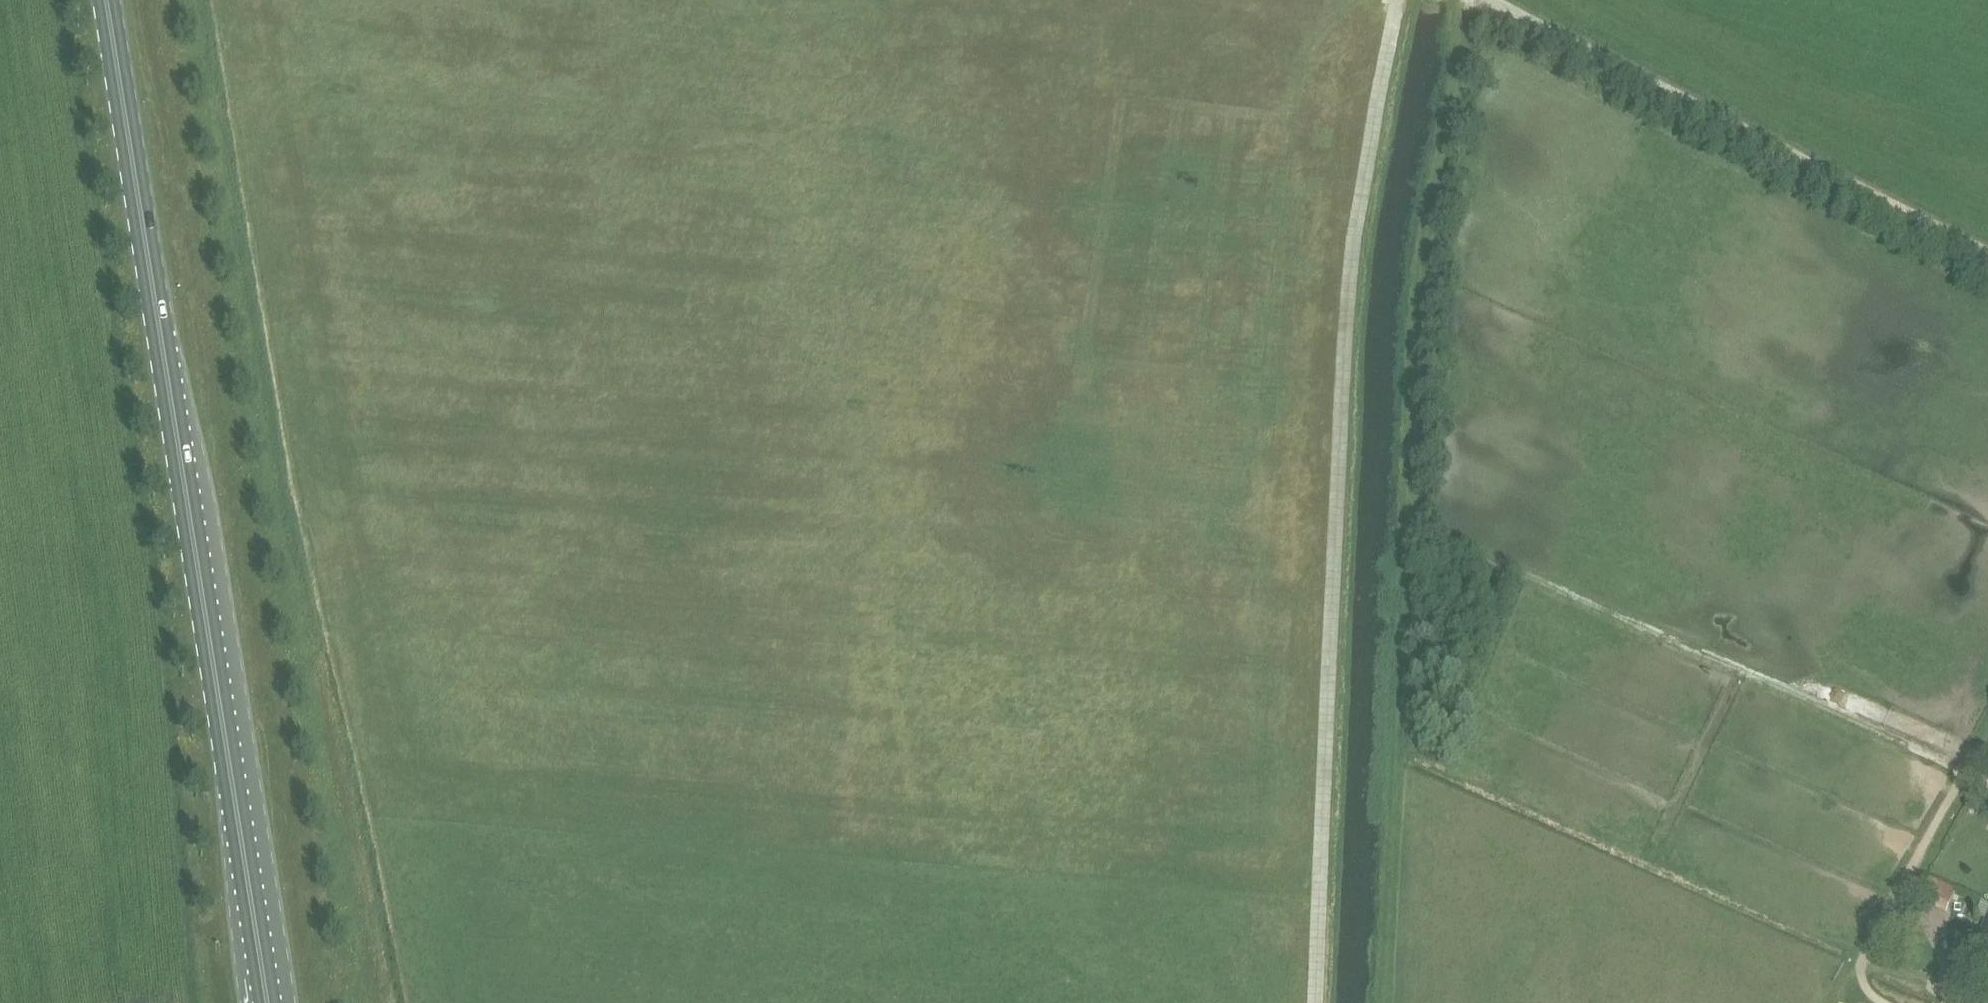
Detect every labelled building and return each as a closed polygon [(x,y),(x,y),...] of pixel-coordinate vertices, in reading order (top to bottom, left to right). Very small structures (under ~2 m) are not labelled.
[(1976,915),(1987,920),(1981,935),(1987,938),(1987,904),(1982,901),(1976,915)]
